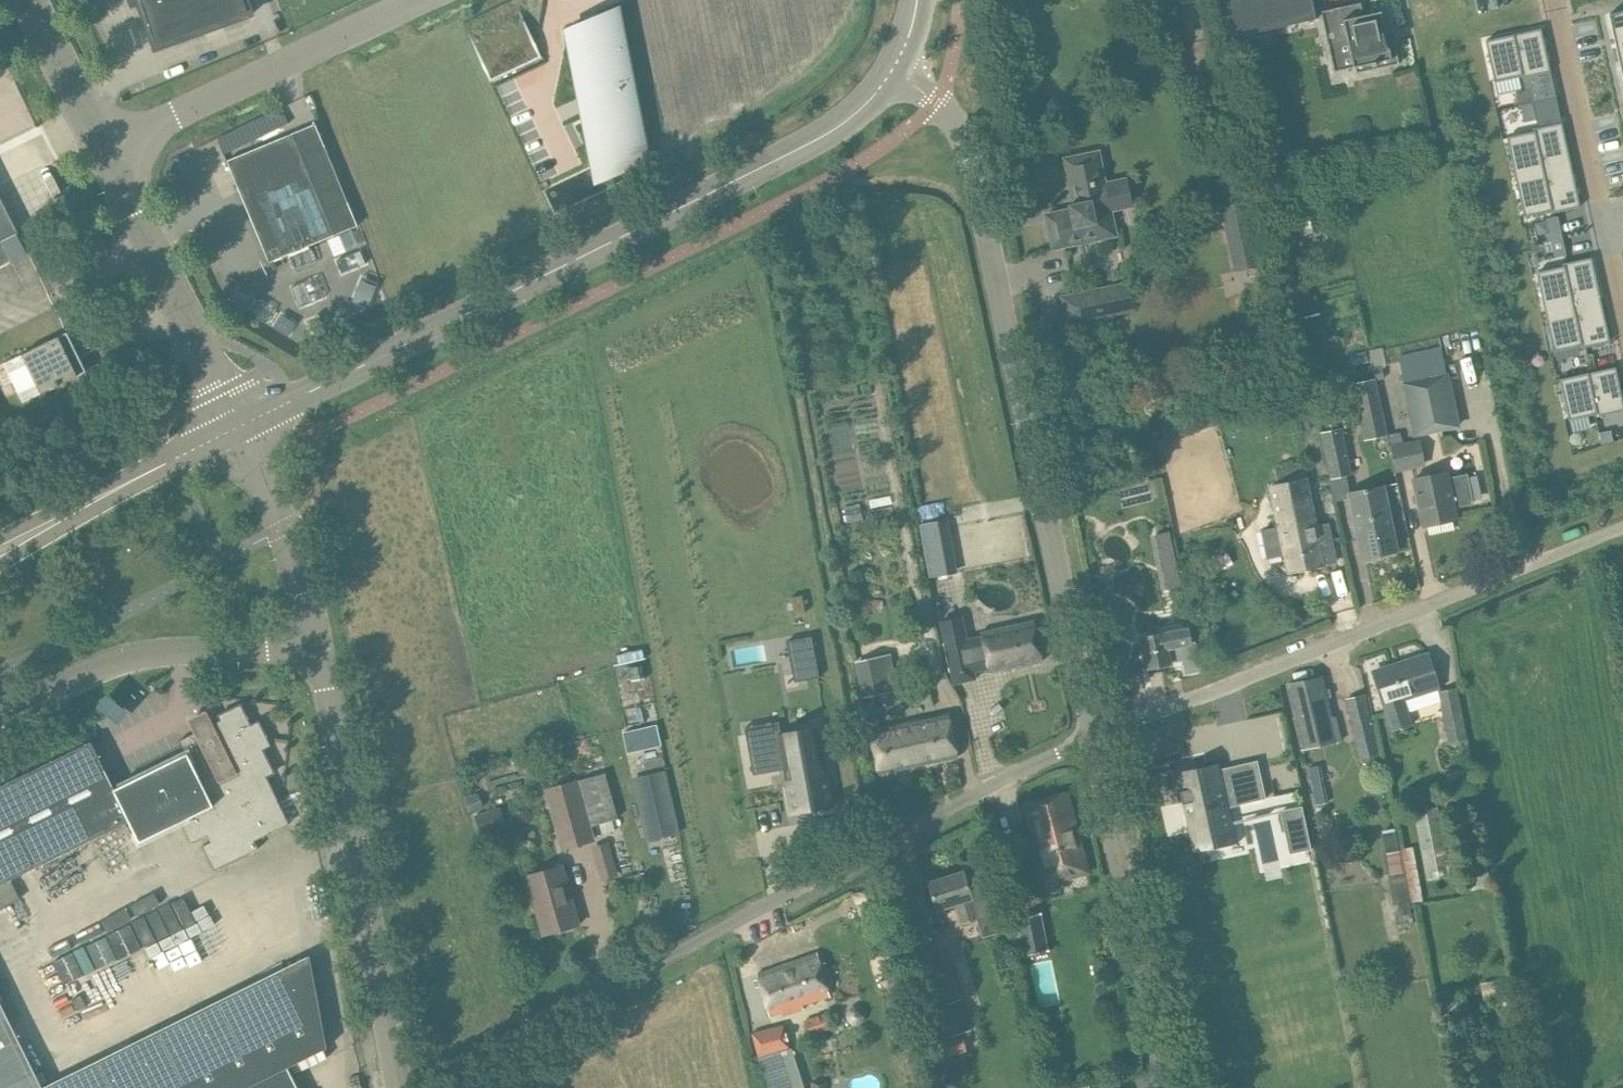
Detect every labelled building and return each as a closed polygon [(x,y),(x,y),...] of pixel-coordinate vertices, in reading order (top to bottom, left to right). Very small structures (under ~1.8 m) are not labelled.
[(154,45),(157,44),(159,49),(172,44),(170,39),(186,33),(187,38),(224,25),(222,20),(237,15),(239,20),(251,15),(250,10),(253,9),(250,0),(138,0),(154,45)] [(1236,36),(1317,18),(1313,0),(1228,0),(1236,36)] [(1474,20),(1542,2),(1542,0),(1469,0),(1474,20)] [(1364,14),(1361,2),(1330,9),(1338,47),(1349,45),(1354,67),(1355,67),(1356,73),(1399,63),(1395,42),(1387,44),(1384,31),(1386,30),(1382,11),(1364,14)] [(516,9),(467,32),(490,81),(539,58),(516,9)] [(1609,14),(1615,37),(1622,36),(1622,11),(1609,14)] [(646,157),(617,12),(570,32),(599,177),(646,157)] [(1541,28),(1486,40),(1495,81),(1521,75),(1521,78),(1551,71),(1541,28)] [(1615,37),(1620,60),(1622,60),(1622,36),(1615,37)] [(1530,89),(1516,92),(1519,105),(1533,102),(1530,89)] [(1533,102),(1520,105),(1524,122),(1537,119),(1533,102)] [(1533,131),(1507,136),(1516,176),(1571,164),(1562,122),(1532,128),(1533,131)] [(293,132),(227,160),(270,262),(358,225),(316,123),(293,132)] [(1098,179),(1093,153),(1065,159),(1075,203),(1070,204),(1072,215),(1048,220),(1053,248),(1103,237),(1102,231),(1115,228),(1111,209),(1128,206),(1123,180),(1105,183),(1104,177),(1098,179)] [(1571,164),(1516,176),(1524,216),(1550,210),(1551,213),(1580,206),(1571,164)] [(1,241),(18,232),(0,195),(0,241),(1,241)] [(1272,263),(1258,198),(1222,206),(1236,271),(1272,263)] [(1309,208),(1296,211),(1300,234),(1313,232),(1309,208)] [(1558,215),(1546,218),(1551,239),(1563,237),(1558,215)] [(1563,237),(1551,239),(1555,257),(1566,254),(1563,237)] [(0,241),(0,268),(12,263),(1,241),(0,241)] [(1563,266),(1537,271),(1545,311),(1601,299),(1592,257),(1562,263),(1563,266)] [(863,271),(851,274),(853,285),(865,282),(863,271)] [(1105,288),(1099,289),(1062,297),(1067,323),(1104,315),(1110,314),(1105,288)] [(1310,308),(1307,291),(1296,293),(1299,310),(1310,308)] [(1601,299),(1545,311),(1554,351),(1580,345),(1581,348),(1610,341),(1601,299)] [(22,354),(5,362),(24,402),(42,393),(87,371),(86,369),(77,351),(70,337),(68,332),(67,332),(48,341),(22,354)] [(1415,434),(1458,425),(1442,347),(1399,356),(1415,434)] [(1560,379),(1569,420),(1595,414),(1596,416),(1622,410),(1622,400),(1616,366),(1560,379)] [(1381,367),(1374,368),(1376,378),(1376,379),(1384,378),(1381,367)] [(821,370),(806,374),(809,389),(825,385),(821,370)] [(1376,378),(1354,383),(1363,424),(1385,419),(1376,378)] [(1322,432),(1332,479),(1346,475),(1352,474),(1342,428),(1322,432)] [(1611,430),(1599,432),(1602,443),(1613,440),(1611,430)] [(1426,466),(1420,439),(1391,445),(1396,472),(1426,466)] [(1316,525),(1303,465),(1275,471),(1278,484),(1271,486),(1288,571),(1324,564),(1324,563),(1336,560),(1328,522),(1316,525)] [(1447,471),(1413,479),(1423,525),(1457,518),(1455,508),(1475,503),(1468,473),(1448,477),(1447,471)] [(1383,485),(1350,492),(1364,560),(1398,552),(1383,485)] [(940,520),(921,525),(931,577),(950,573),(940,520)] [(1170,530),(1155,533),(1161,559),(1176,556),(1170,530)] [(962,617),(941,621),(944,636),(954,683),(976,678),(974,671),(976,670),(989,668),(990,672),(1043,660),(1034,620),(981,632),(982,636),(970,638),(967,639),(965,632),(962,617)] [(1191,642),(1188,628),(1142,637),(1148,667),(1182,660),(1185,674),(1202,670),(1195,641),(1191,642)] [(813,636),(787,641),(795,682),(820,677),(813,638),(813,636)] [(893,652),(858,661),(866,697),(902,689),(893,652)] [(1428,655),(1374,672),(1384,703),(1385,703),(1393,729),(1410,723),(1406,711),(1440,700),(1449,742),(1467,738),(1456,688),(1439,692),(1428,655)] [(1325,690),(1321,676),(1288,684),(1296,718),(1295,719),(1302,749),(1341,740),(1335,717),(1331,718),(1326,696),(1331,695),(1329,689),(1325,690)] [(107,704),(115,718),(140,704),(132,690),(107,704)] [(1378,754),(1363,695),(1346,699),(1360,758),(1378,754)] [(130,820),(138,838),(180,818),(192,841),(207,834),(211,842),(203,846),(214,869),(259,848),(255,840),(290,823),(267,776),(275,772),(264,749),(271,745),(259,721),(251,725),(241,704),(219,715),(221,720),(211,725),(215,732),(200,740),(204,748),(116,791),(92,741),(0,786),(0,885),(130,820)] [(958,756),(949,714),(870,730),(879,773),(958,756)] [(660,743),(656,724),(623,732),(628,750),(660,743)] [(830,804),(816,728),(781,734),(783,740),(749,746),(754,774),(788,768),(796,811),(830,804)] [(1196,769),(1177,773),(1180,787),(1180,789),(1182,796),(1183,798),(1182,802),(1187,801),(1193,829),(1193,830),(1197,848),(1216,844),(1233,840),(1229,824),(1232,823),(1232,821),(1228,822),(1225,807),(1266,798),(1265,796),(1261,797),(1258,783),(1263,783),(1262,781),(1231,788),(1227,771),(1208,775),(1208,776),(1202,777),(1201,772),(1199,773),(1200,777),(1198,778),(1196,769)] [(672,795),(666,770),(632,777),(646,840),(679,833),(672,795)] [(618,818),(605,772),(547,789),(564,847),(593,839),(589,826),(618,818)] [(1325,783),(1312,785),(1316,804),(1328,801),(1325,783)] [(478,792),(466,798),(474,813),(486,807),(478,792)] [(1085,864),(1066,792),(1026,803),(1039,853),(1033,855),(1039,876),(1085,864)] [(1302,806),(1283,810),(1288,832),(1289,831),(1292,847),(1293,851),(1289,852),(1290,853),(1311,849),(1302,806)] [(1452,875),(1438,806),(1414,810),(1427,880),(1452,875)] [(488,810),(475,814),(481,834),(494,830),(488,810)] [(613,819),(600,823),(602,832),(616,829),(613,819)] [(1395,827),(1381,829),(1393,904),(1399,904),(1400,915),(1412,913),(1406,876),(1400,848),(1398,848),(1395,827)] [(615,874),(607,843),(596,846),(605,877),(615,874)] [(580,923),(563,866),(527,877),(543,934),(580,923)] [(964,870),(929,881),(938,910),(957,904),(963,923),(964,924),(994,914),(986,893),(973,897),(964,870)] [(182,909),(198,962),(224,954),(208,901),(182,909)] [(1041,914),(1016,919),(1018,924),(1008,926),(1014,952),(1023,950),(1024,957),(1049,952),(1041,914)] [(962,994),(947,951),(926,958),(941,1001),(962,994)] [(802,1004),(832,993),(817,952),(793,961),(794,963),(786,966),(785,964),(757,973),(772,1014),(781,1011),(783,1017),(804,1010),(802,1004)] [(288,1067),(327,1047),(310,954),(43,1087),(0,1001),(0,1087),(246,1087),(288,1067)] [(906,982),(902,968),(881,974),(884,988),(906,982)] [(1494,981),(1481,983),(1483,998),(1497,996),(1494,981)] [(971,1029),(963,997),(933,1005),(941,1037),(971,1029)] [(828,1012),(806,1019),(811,1034),(832,1028),(828,1012)] [(790,1047),(784,1024),(753,1032),(759,1055),(790,1047)] [(968,1051),(963,1033),(942,1038),(947,1056),(968,1051)] [(288,1067),(246,1087),(299,1087),(288,1067)]
